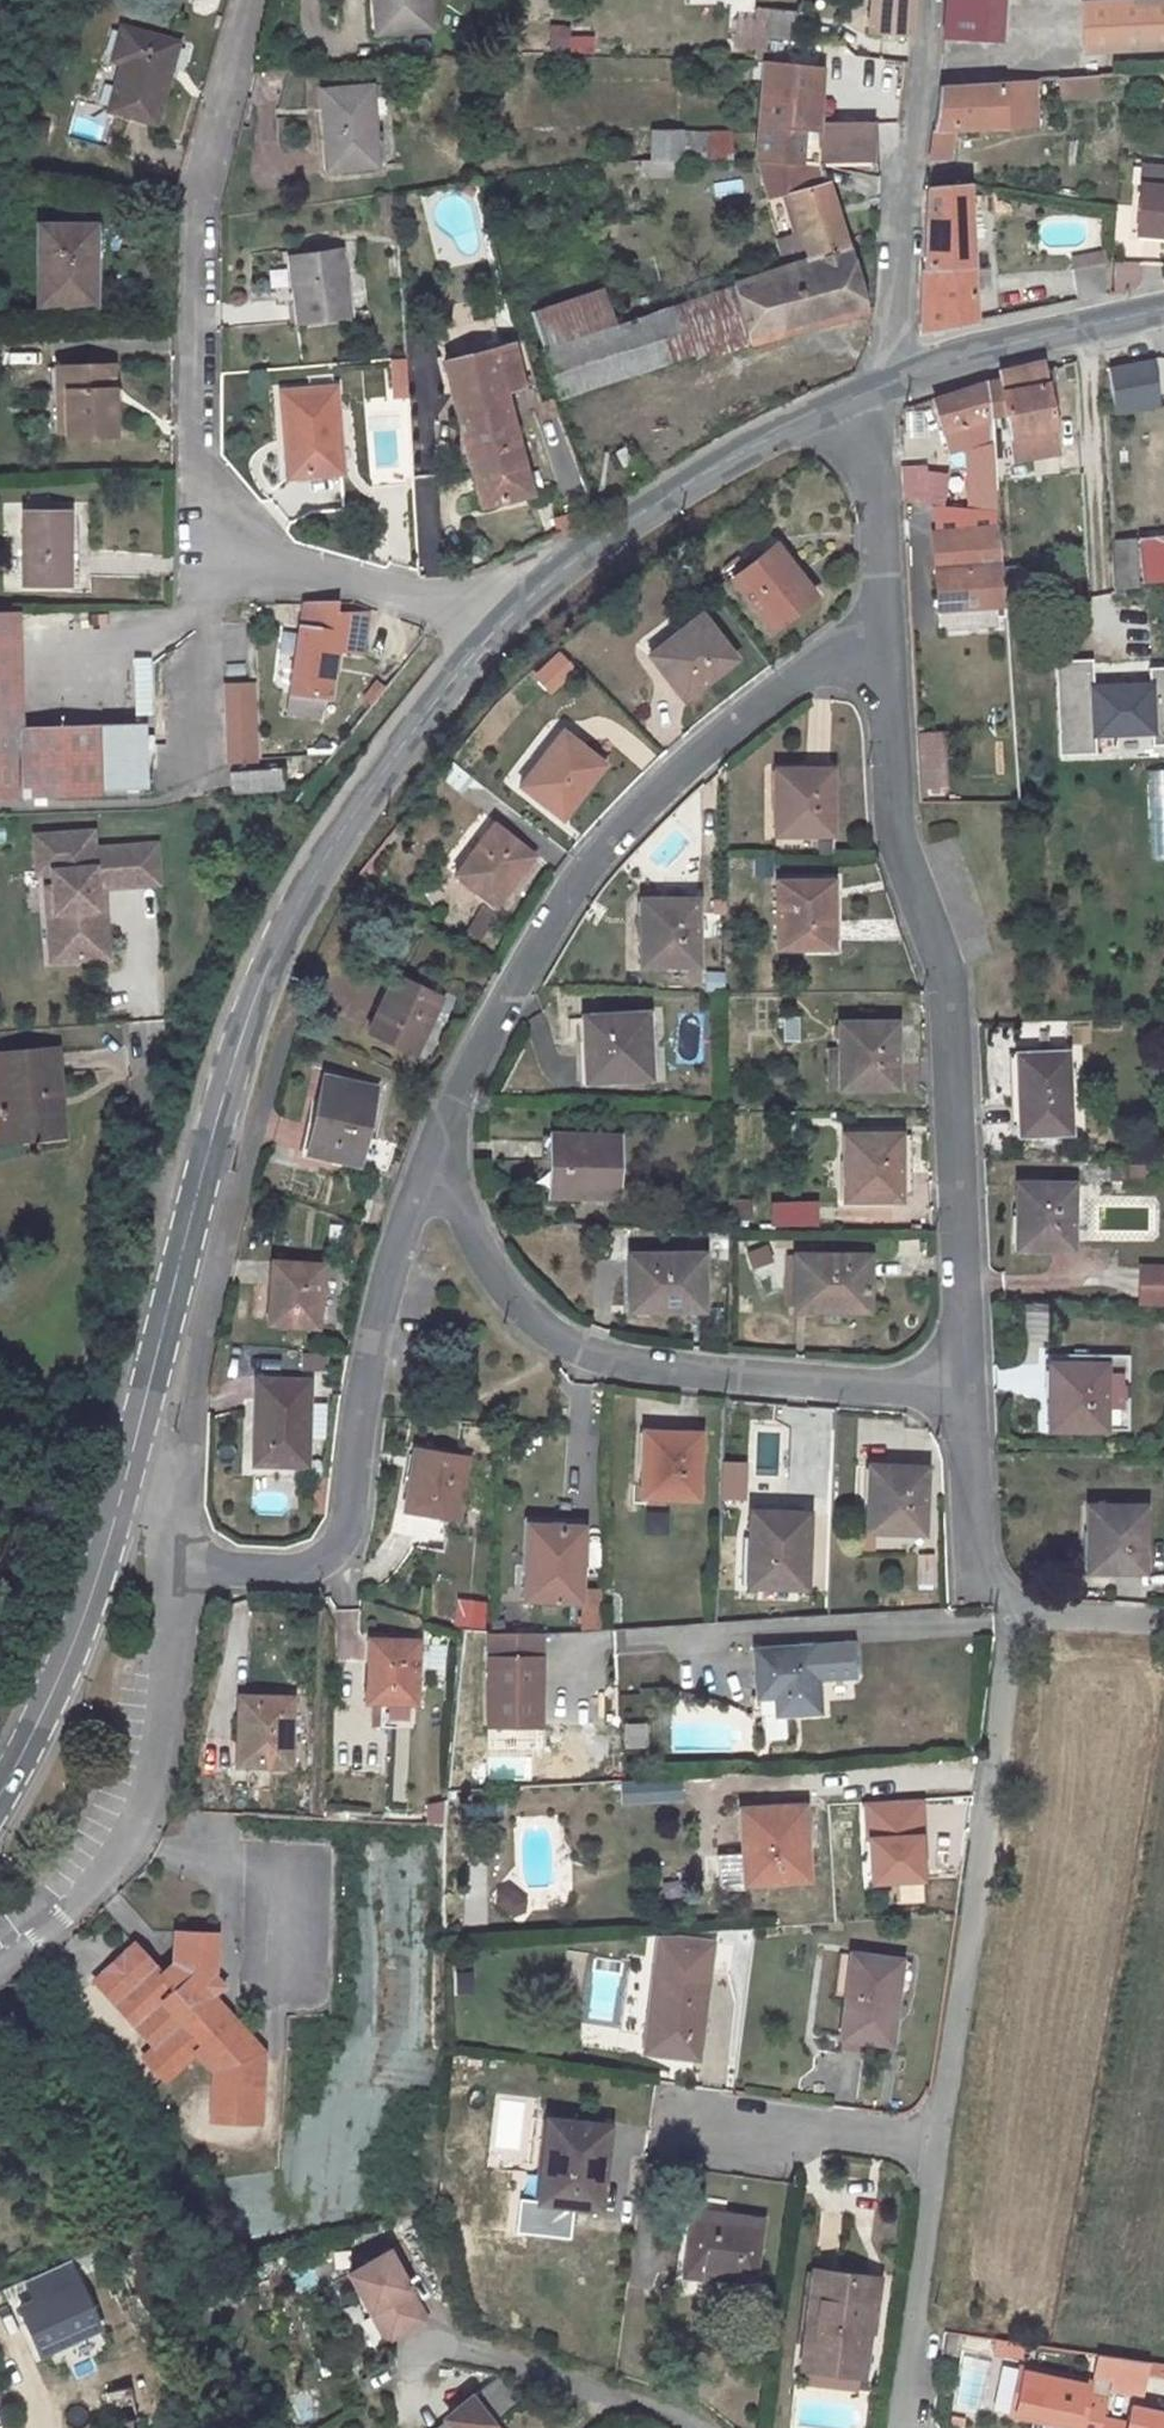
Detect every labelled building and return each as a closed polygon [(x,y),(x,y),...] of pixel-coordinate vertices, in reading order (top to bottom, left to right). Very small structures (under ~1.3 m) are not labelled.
[(367,33),(423,29),(420,0),(364,0),(367,33)] [(872,31),(909,34),(912,0),(874,0),(872,31)] [(944,37),(988,40),(998,41),(1001,0),(947,0),(944,37)] [(1077,55),(1163,51),(1163,0),(1074,0),(1077,55)] [(748,47),(764,50),(771,11),(755,8),(748,47)] [(568,50),(566,23),(544,25),(546,51),(568,50)] [(115,42),(109,72),(120,74),(110,122),(155,131),(171,51),(115,42)] [(814,134),(816,73),(766,67),(760,160),(771,163),(782,164),(824,167),(874,173),(877,136),(877,135),(826,132),(826,135),(814,134)] [(826,132),(829,74),(816,73),(814,134),(826,135),(826,132)] [(1054,77),(1055,100),(1097,98),(1096,75),(1054,77)] [(1038,126),(1037,81),(1005,82),(1006,86),(1007,127),(1038,126)] [(364,86),(316,89),(321,167),(369,165),(364,86)] [(1007,127),(1006,86),(939,89),(937,109),(932,156),(953,155),(958,130),(1007,127)] [(730,161),(730,129),(646,129),(646,177),(670,177),(671,161),(730,161)] [(1134,178),(1163,182),(1163,165),(1136,161),(1134,178)] [(782,164),(809,258),(848,246),(824,167),(782,164)] [(853,174),(852,191),(877,192),(878,176),(853,174)] [(968,185),(928,187),(926,351),(979,338),(968,185)] [(1141,186),(1137,235),(1163,238),(1163,188),(1141,186)] [(90,307),(90,229),(35,229),(35,308),(90,307)] [(734,286),(629,322),(544,351),(559,399),(749,335),(751,341),(864,309),(848,246),(809,258),(733,282),(734,286)] [(1097,251),(1073,256),(1082,298),(1106,293),(1097,251)] [(352,257),(279,268),(285,312),(305,309),(307,330),(361,322),(352,257)] [(1109,262),(1110,290),(1138,289),(1136,260),(1109,262)] [(496,344),(507,391),(523,387),(513,339),(496,344)] [(530,493),(507,391),(496,344),(444,355),(480,504),(530,493)] [(1149,358),(1105,367),(1110,412),(1158,407),(1149,358)] [(987,381),(991,418),(991,427),(1001,426),(1000,415),(1008,413),(1010,435),(1058,425),(1047,359),(1002,370),(1002,377),(987,381)] [(404,394),(402,360),(366,363),(368,397),(404,394)] [(75,403),(77,449),(123,447),(120,375),(64,377),(65,404),(75,403)] [(935,398),(945,431),(950,450),(992,439),(991,427),(991,418),(987,381),(935,398)] [(302,451),(305,484),(353,479),(345,395),(291,401),(295,451),(302,451)] [(406,398),(364,400),(368,483),(411,481),(406,398)] [(77,449),(75,403),(65,404),(67,449),(77,449)] [(305,484),(302,451),(295,451),(298,485),(305,484)] [(901,502),(941,502),(941,469),(901,469),(901,502)] [(936,609),(1003,605),(1003,598),(994,510),(931,509),(936,609)] [(65,513),(18,515),(19,587),(66,587),(65,513)] [(1163,583),(1163,546),(1155,547),(1154,539),(1117,543),(1122,589),(1163,583)] [(733,577),(773,628),(814,595),(773,544),(733,577)] [(317,715),(319,695),(328,697),(335,648),(361,651),(366,612),(337,611),(339,601),(304,603),(287,710),(317,715)] [(1003,605),(936,609),(937,635),(1001,631),(1003,605)] [(695,627),(704,621),(700,616),(692,622),(695,627)] [(148,787),(145,722),(18,727),(14,617),(0,617),(0,792),(148,787)] [(683,633),(652,658),(684,698),(733,658),(704,621),(695,627),(692,622),(681,631),(683,633)] [(575,680),(558,677),(561,661),(531,655),(525,691),(571,700),(575,680)] [(134,717),(152,716),(149,656),(131,657),(134,717)] [(1054,663),(1058,761),(1163,757),(1163,667),(1147,667),(1148,680),(1089,682),(1088,662),(1054,663)] [(222,765),(257,764),(255,681),(220,682),(222,765)] [(947,792),(938,730),(911,734),(920,796),(947,792)] [(603,762),(564,733),(551,751),(549,750),(530,774),(536,778),(527,790),(561,817),(603,762)] [(438,779),(457,792),(467,778),(447,765),(438,779)] [(282,768),(229,772),(230,792),(283,788),(282,768)] [(1152,859),(1163,858),(1163,768),(1148,768),(1152,859)] [(829,770),(779,770),(779,806),(775,806),(775,820),(783,820),(783,834),(829,834),(829,770)] [(536,778),(530,774),(522,786),(527,790),(536,778)] [(95,824),(29,829),(32,880),(46,879),(48,906),(39,906),(43,969),(112,964),(107,891),(162,888),(158,840),(97,845),(95,824)] [(495,825),(487,835),(492,839),(500,829),(495,825)] [(494,905),(533,855),(500,829),(492,839),(487,835),(471,855),(473,856),(458,876),(494,905)] [(777,882),(778,947),(831,946),(831,881),(777,882)] [(697,965),(697,899),(644,899),(645,937),(641,937),(641,951),(648,951),(649,964),(697,965)] [(462,934),(486,946),(499,918),(476,906),(462,934)] [(396,975),(368,1031),(416,1053),(442,998),(396,975)] [(593,1078),(649,1075),(646,1012),(584,1016),(585,1040),(590,1039),(593,1078)] [(895,1086),(894,1022),(848,1022),(848,1035),(838,1035),(839,1046),(843,1046),(844,1087),(895,1086)] [(848,1035),(848,1022),(838,1023),(838,1035),(848,1035)] [(593,1078),(590,1039),(585,1040),(587,1078),(593,1078)] [(4,1111),(6,1138),(41,1135),(41,1128),(61,1127),(55,1049),(0,1054),(0,1112),(4,1111)] [(1070,1132),(1067,1050),(1017,1052),(1020,1134),(1070,1132)] [(318,1126),(313,1154),(371,1165),(378,1136),(366,1134),(376,1088),(323,1076),(313,1124),(318,1126)] [(318,1126),(313,1124),(306,1152),(313,1154),(318,1126)] [(618,1136),(552,1134),(550,1193),(617,1195),(618,1136)] [(845,1146),(845,1159),(847,1159),(847,1197),(900,1196),(899,1134),(851,1134),(851,1147),(845,1146)] [(1071,1247),(1073,1183),(1027,1182),(1026,1195),(1018,1194),(1018,1208),(1021,1208),(1022,1246),(1071,1247)] [(1026,1195),(1027,1182),(1019,1182),(1018,1194),(1026,1195)] [(750,1220),(750,1199),(730,1200),(730,1221),(750,1220)] [(765,1227),(814,1227),(813,1201),(765,1201),(765,1227)] [(766,1245),(743,1248),(746,1269),(769,1265),(766,1245)] [(819,1310),(819,1306),(867,1306),(867,1253),(795,1252),(795,1302),(807,1302),(807,1310),(819,1310)] [(676,1304),(676,1307),(691,1307),(691,1300),(703,1299),(702,1254),(630,1253),(630,1304),(676,1304)] [(307,1255),(307,1264),(321,1265),(317,1326),(337,1327),(339,1303),(342,1303),(345,1259),(307,1255)] [(271,1280),(269,1310),(278,1311),(277,1322),(317,1326),(321,1265),(307,1264),(278,1261),(275,1281),(271,1280)] [(1134,1263),(1134,1305),(1163,1306),(1163,1263),(1134,1263)] [(807,1302),(795,1302),(794,1310),(807,1310),(807,1302)] [(1023,1338),(1043,1338),(1043,1303),(1023,1302),(1023,1338)] [(269,1310),(269,1322),(277,1322),(278,1311),(269,1310)] [(1049,1402),(1048,1416),(1057,1416),(1057,1428),(1127,1429),(1128,1354),(1046,1354),(1045,1402),(1049,1402)] [(311,1380),(265,1378),(265,1398),(257,1398),(254,1464),(309,1466),(311,1380)] [(1057,1416),(1048,1416),(1048,1428),(1057,1428),(1057,1416)] [(700,1433),(646,1432),(645,1469),(642,1469),(642,1480),(649,1481),(649,1494),(697,1495),(700,1433)] [(468,1495),(473,1466),(467,1465),(468,1456),(415,1447),(404,1509),(457,1519),(461,1494),(468,1495)] [(868,1502),(868,1517),(875,1517),(875,1529),(922,1531),(924,1467),(873,1465),(871,1502),(868,1502)] [(649,1481),(642,1480),(641,1494),(649,1494),(649,1481)] [(1088,1532),(1091,1531),(1090,1569),(1142,1570),(1143,1506),(1096,1505),(1096,1517),(1088,1517),(1088,1532)] [(748,1510),(744,1582),(806,1585),(809,1513),(748,1510)] [(580,1598),(582,1526),(531,1524),(529,1571),(525,1570),(524,1584),(531,1584),(531,1596),(580,1598)] [(451,1597),(447,1618),(476,1625),(481,1604),(451,1597)] [(541,1631),(490,1629),(488,1722),(539,1722),(541,1631)] [(372,1701),(371,1727),(416,1729),(419,1640),(367,1638),(365,1701),(372,1701)] [(776,1693),(778,1712),(818,1709),(816,1676),(853,1674),(852,1642),(756,1649),(759,1695),(776,1693)] [(759,1695),(760,1712),(778,1712),(776,1693),(759,1695)] [(248,1696),(239,1695),(239,1711),(247,1711),(248,1696)] [(248,1696),(247,1711),(239,1711),(237,1743),(241,1743),(240,1764),(290,1766),(292,1697),(248,1696)] [(761,1879),(809,1876),(804,1806),(742,1808),(744,1853),(759,1852),(761,1879)] [(178,1807),(172,1825),(180,1827),(187,1808),(178,1807)] [(761,1879),(759,1852),(744,1853),(746,1880),(761,1879)] [(493,1886),(483,1907),(511,1919),(520,1898),(493,1886)] [(142,2058),(164,2081),(196,2051),(213,2070),(210,2123),(258,2125),(263,2055),(241,2031),(234,2038),(217,2018),(225,2012),(212,1998),(220,1990),(208,1975),(213,1970),(214,1934),(177,1933),(175,1966),(164,1975),(135,1943),(122,1955),(126,1959),(111,1973),(107,1969),(94,1980),(155,2047),(142,2058)] [(52,1955),(44,1961),(43,1961),(46,1966),(55,1960),(52,1955)] [(122,1955),(107,1969),(111,1973),(126,1959),(122,1955)] [(846,1996),(852,1956),(841,1955),(835,1995),(846,1996)] [(890,2041),(896,1992),(900,1962),(852,1956),(846,1996),(842,2035),(869,2038),(890,2041)] [(653,2052),(697,2058),(707,1969),(655,1962),(648,2016),(657,2017),(653,2052)] [(912,1964),(900,1962),(896,1992),(908,1994),(912,1964)] [(208,1975),(220,1990),(225,1986),(213,1970),(208,1975)] [(241,2031),(225,2012),(217,2018),(234,2038),(241,2031)] [(868,2047),(869,2038),(842,2035),(840,2044),(868,2047)] [(553,2148),(547,2201),(600,2208),(609,2125),(548,2118),(544,2147),(553,2148)] [(553,2148),(544,2147),(538,2200),(547,2201),(553,2148)] [(693,2213),(684,2272),(754,2280),(761,2222),(693,2213)] [(366,2316),(384,2346),(421,2324),(382,2256),(342,2279),(363,2317),(366,2316)] [(106,2329),(73,2259),(26,2280),(34,2296),(18,2304),(43,2358),(106,2329)] [(862,2371),(869,2314),(873,2278),(815,2271),(803,2364),(823,2366),(844,2368),(862,2371)] [(881,2279),(873,2278),(869,2314),(876,2315),(881,2279)] [(992,2338),(989,2354),(1019,2361),(1022,2345),(992,2338)] [(950,2404),(979,2410),(990,2362),(961,2356),(950,2404)] [(842,2383),(844,2368),(823,2366),(821,2380),(842,2383)] [(1010,2414),(1069,2427),(1101,2427),(1107,2401),(1089,2397),(1092,2383),(1020,2368),(1010,2414)] [(488,2421),(514,2399),(496,2375),(446,2416),(455,2427),(493,2427),(488,2421)] [(992,2377),(985,2411),(1001,2414),(1008,2380),(992,2377)] [(1130,2406),(1126,2423),(1125,2427),(1163,2427),(1163,2413),(1130,2406)] [(432,2427),(455,2427),(446,2416),(432,2427)] [(1102,2427),(1125,2427),(1126,2423),(1104,2419),(1102,2427)]
